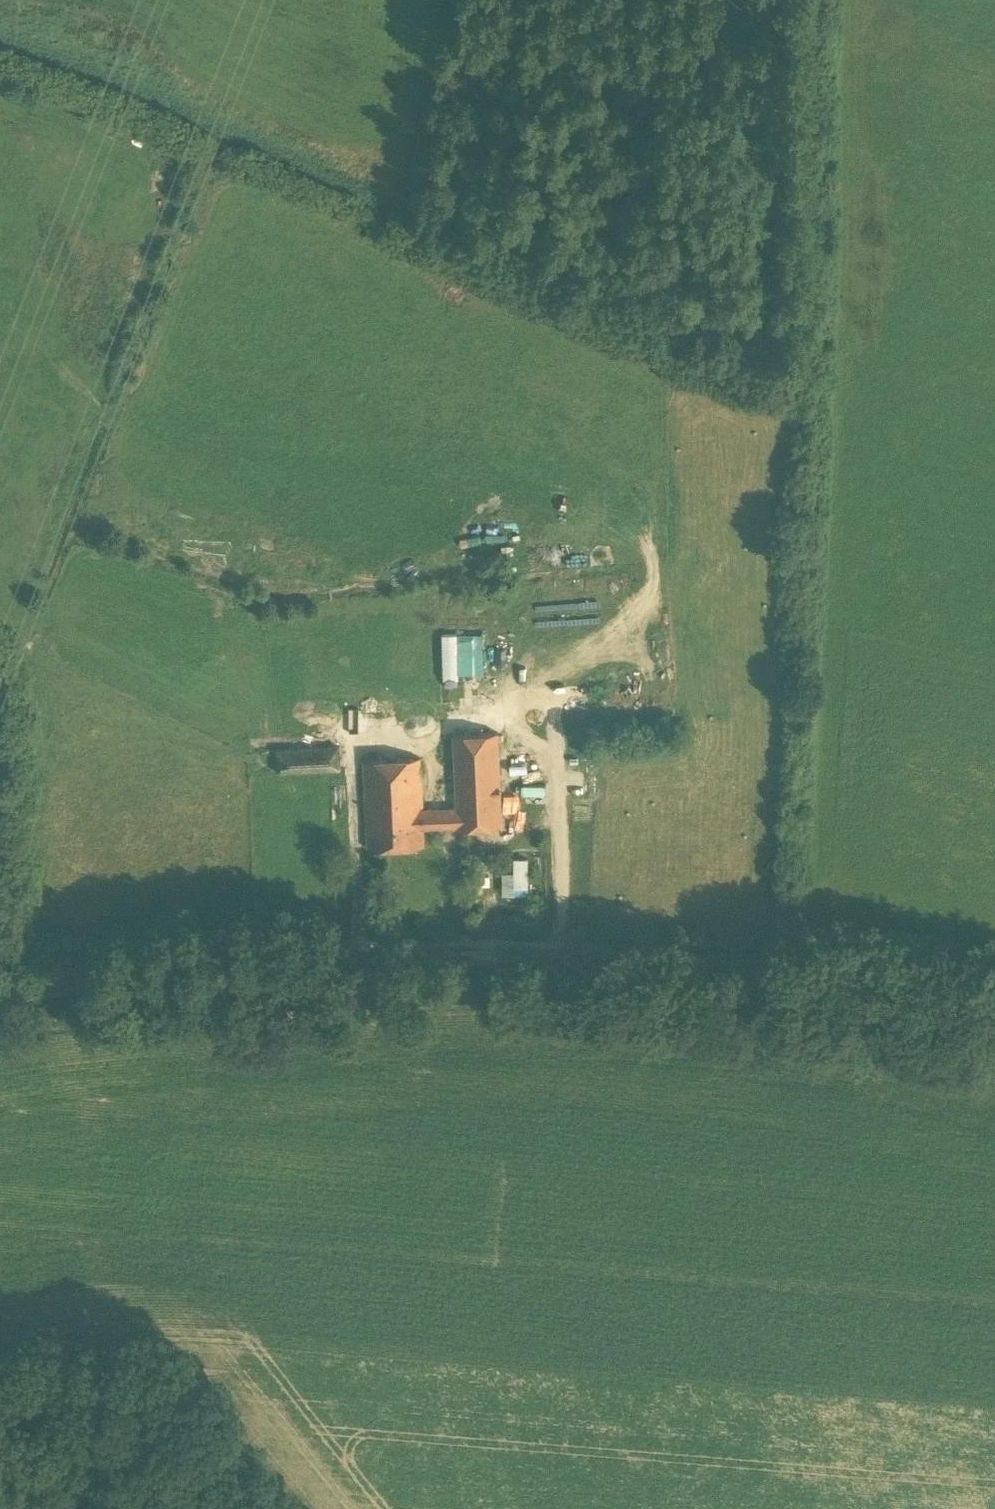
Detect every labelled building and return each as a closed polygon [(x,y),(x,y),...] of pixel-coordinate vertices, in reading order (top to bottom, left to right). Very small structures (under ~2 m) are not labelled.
[(502,823),(497,732),(454,733),(456,808),(423,809),(420,758),(364,759),(368,847),(424,845),(423,828),(502,823)] [(276,772),(341,770),(340,745),(275,748),(276,772)]
